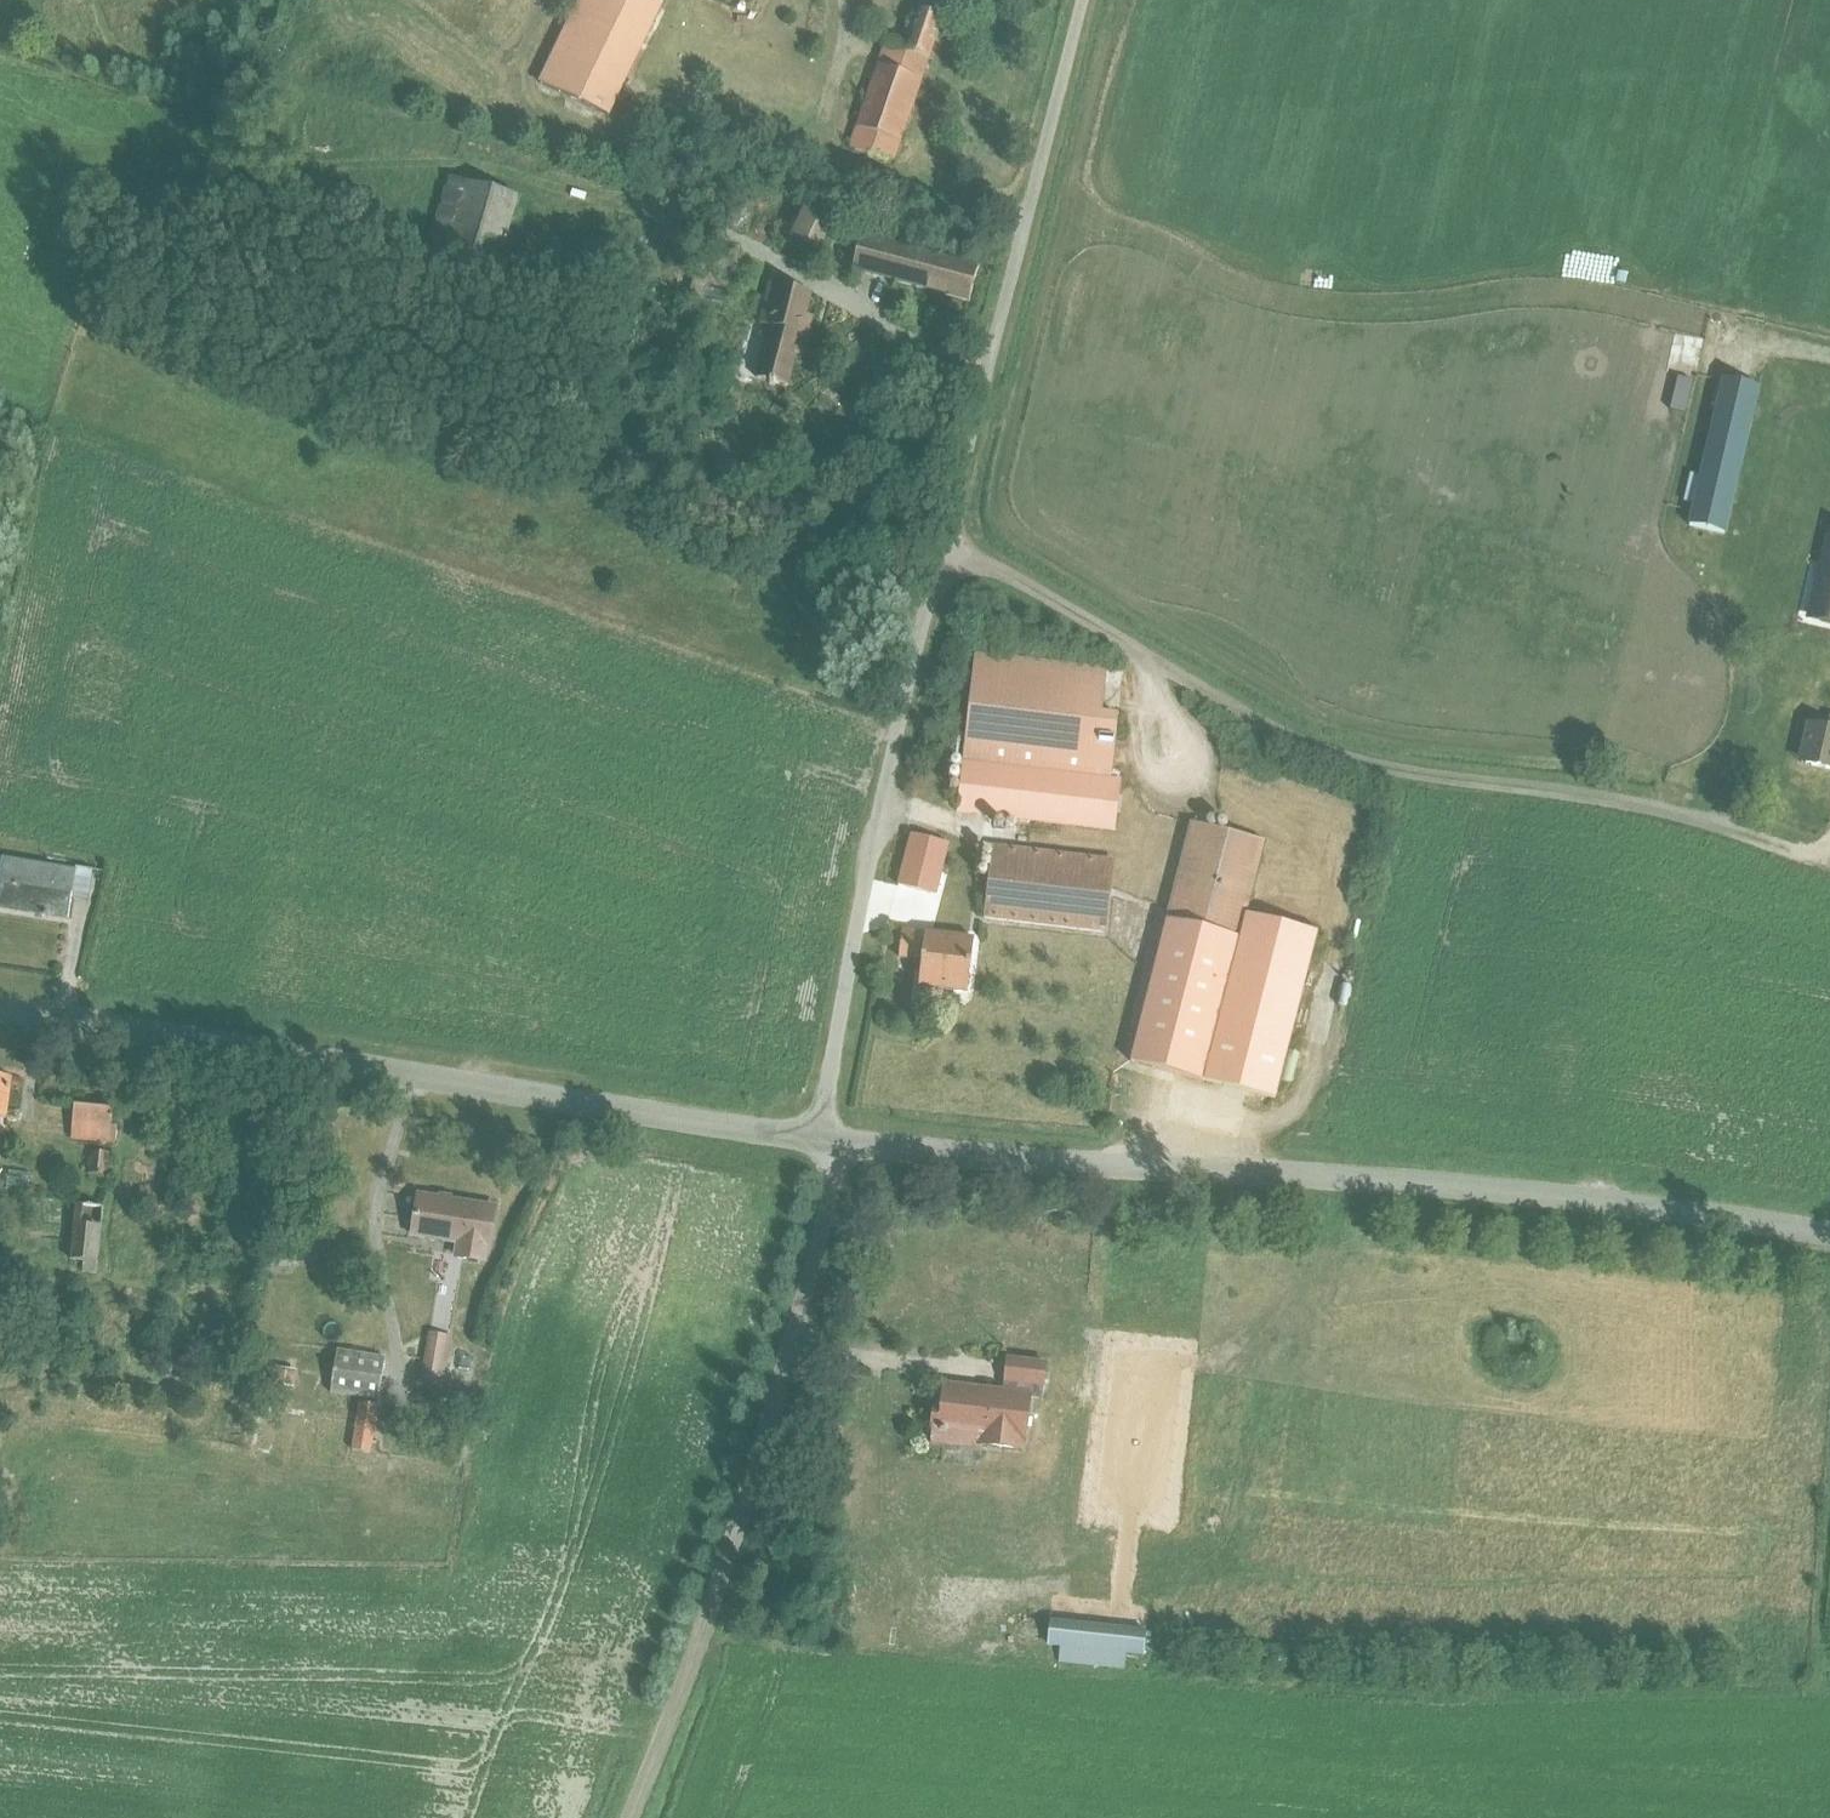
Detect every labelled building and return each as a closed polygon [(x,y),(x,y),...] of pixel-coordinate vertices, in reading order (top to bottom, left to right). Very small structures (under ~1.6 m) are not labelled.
[(542,83),(608,116),(641,48),(662,4),(653,0),(581,0),(574,16),(542,83)] [(851,149),(892,162),(946,6),(931,0),(923,0),(906,49),(887,42),(851,149)] [(450,178),(421,281),(488,299),(518,196),(450,178)] [(791,244),(821,257),(837,223),(807,209),(791,244)] [(852,270),(969,301),(978,267),(861,236),(852,270)] [(694,280),(688,300),(702,304),(708,284),(694,280)] [(814,294),(770,282),(760,322),(771,325),(758,378),(789,386),(797,355),(805,357),(815,316),(809,315),(814,294)] [(1723,379),(1689,526),(1724,534),(1730,508),(1728,508),(1745,437),(1747,438),(1758,387),(1723,379)] [(1816,591),(1828,594),(1821,622),(1829,625),(1829,532),(1816,591)] [(1106,672),(975,656),(963,762),(1111,779),(1118,718),(1101,716),(1106,672)] [(1829,717),(1827,729),(1809,725),(1805,741),(1809,748),(1806,764),(1829,770),(1829,717)] [(963,762),(957,813),(1115,831),(1121,780),(1111,779),(963,762)] [(1192,823),(1131,1062),(1275,1099),(1317,932),(1246,914),(1265,842),(1192,823)] [(911,835),(897,886),(935,896),(949,845),(911,835)] [(1103,933),(1112,860),(992,846),(984,919),(1103,933)] [(68,919),(75,872),(3,860),(0,881),(0,908),(68,919)] [(919,987),(968,992),(974,939),(903,931),(900,958),(922,961),(919,987)] [(6,1119),(12,1078),(8,1077),(6,1075),(0,1074),(0,1118),(6,1119)] [(113,1109),(75,1106),(71,1140),(115,1144),(117,1128),(112,1127),(113,1109)] [(131,1124),(128,1149),(139,1150),(142,1125),(131,1124)] [(109,1153),(92,1151),(89,1174),(107,1176),(109,1153)] [(9,1172),(7,1186),(28,1188),(30,1174),(9,1172)] [(489,1247),(495,1208),(419,1195),(413,1234),(459,1242),(456,1257),(485,1261),(487,1247),(489,1247)] [(69,1271),(97,1274),(103,1208),(76,1205),(69,1271)] [(452,1336),(429,1332),(419,1389),(443,1393),(452,1336)] [(337,1351),(330,1393),(379,1401),(385,1359),(337,1351)] [(935,1405),(933,1430),(936,1430),(935,1442),(980,1448),(981,1445),(1020,1449),(1021,1440),(1024,1440),(1029,1396),(1028,1396),(1030,1384),(1043,1386),(1046,1364),(1007,1360),(1005,1382),(1007,1382),(1006,1394),(945,1387),(943,1406),(935,1405)] [(279,1373),(276,1389),(296,1392),(298,1376),(279,1373)] [(352,1451),(370,1454),(378,1406),(360,1403),(352,1451)] [(1146,1631),(1051,1621),(1048,1645),(1143,1655),(1146,1631)]
